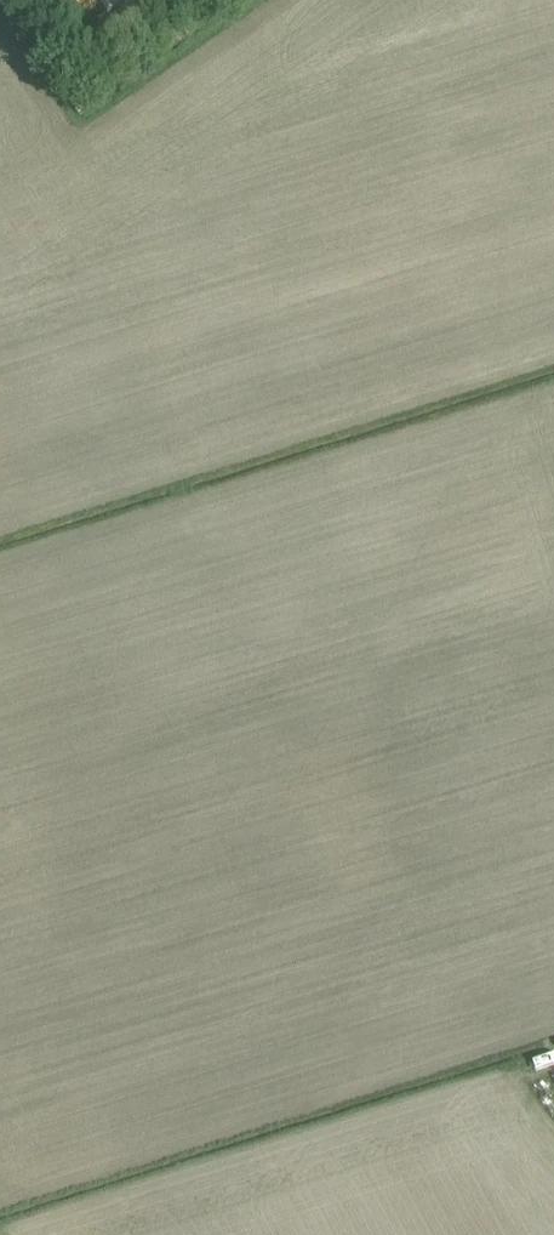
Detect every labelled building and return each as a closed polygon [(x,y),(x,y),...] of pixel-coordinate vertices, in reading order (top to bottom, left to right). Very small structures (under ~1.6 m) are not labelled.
[(72,31),(118,5),(116,0),(54,0),(72,31)]
